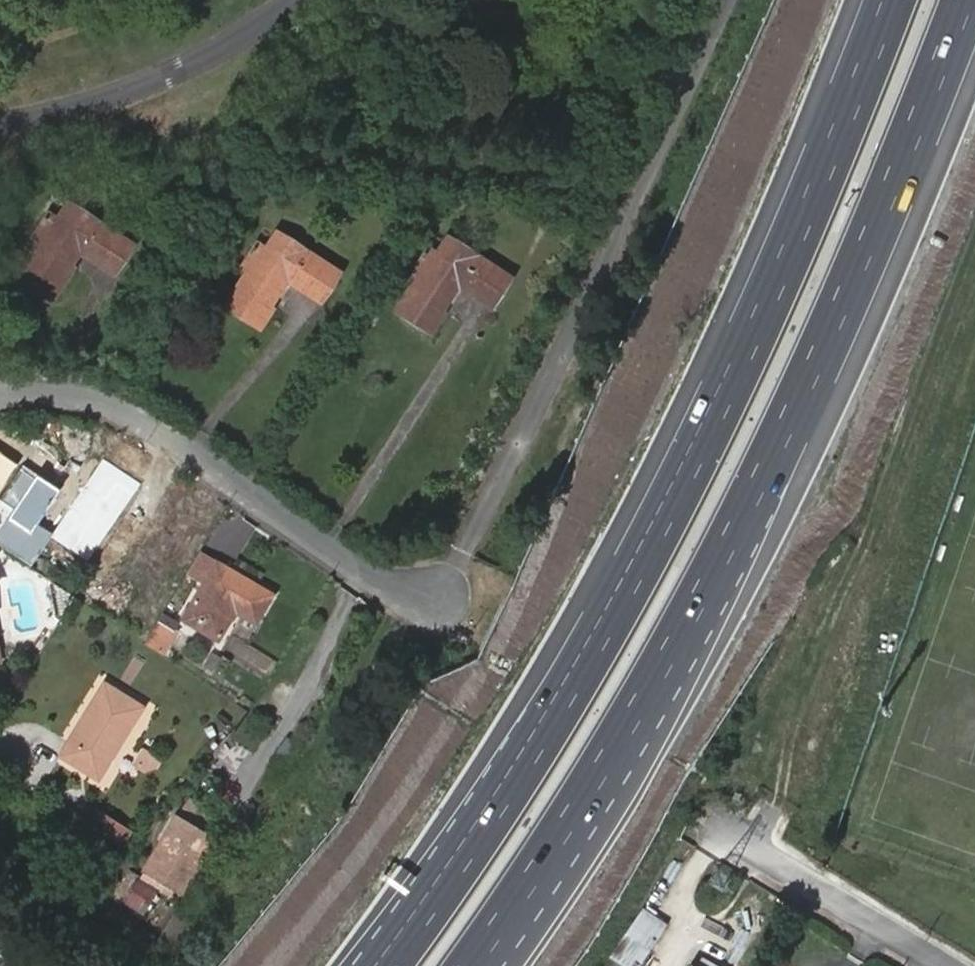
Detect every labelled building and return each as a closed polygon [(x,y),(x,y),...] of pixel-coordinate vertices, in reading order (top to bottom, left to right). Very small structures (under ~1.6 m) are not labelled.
[(489,21),(501,5),(508,11),(516,0),(462,0),(489,21)] [(72,250),(80,254),(112,274),(131,246),(66,204),(56,219),(48,215),(34,238),(39,241),(14,279),(50,301),(65,278),(57,272),(72,250)] [(280,279),(288,283),(318,303),(337,273),(276,234),(265,251),(255,244),(240,267),(247,271),(225,306),(259,328),(272,308),(265,302),(280,279)] [(450,282),(459,288),(490,308),(509,279),(447,238),(436,254),(426,248),(411,272),(417,275),(395,311),(430,333),(443,312),(434,306),(450,282)] [(65,278),(80,254),(72,250),(57,272),(65,278)] [(272,308),(288,283),(280,279),(265,302),(272,308)] [(443,312),(459,288),(450,282),(434,306),(443,312)] [(33,540),(35,541),(44,527),(38,523),(57,493),(19,469),(0,499),(0,500),(22,515),(15,528),(33,540)] [(56,532),(66,516),(51,507),(41,523),(56,532)] [(28,549),(33,540),(15,528),(10,525),(4,534),(28,549)] [(183,619),(217,640),(235,612),(253,623),(271,594),(217,561),(183,619)] [(123,591),(89,568),(77,588),(111,610),(123,591)] [(159,621),(145,644),(159,653),(174,629),(159,621)] [(141,707),(106,686),(64,755),(98,777),(141,707)] [(154,758),(142,750),(134,763),(139,766),(145,770),(154,758)] [(214,837),(178,815),(142,871),(161,882),(181,894),(214,837)] [(102,817),(94,830),(121,847),(131,835),(102,817)] [(143,912),(161,882),(142,871),(124,901),(143,912)] [(697,954),(691,965),(719,965),(697,954)]
